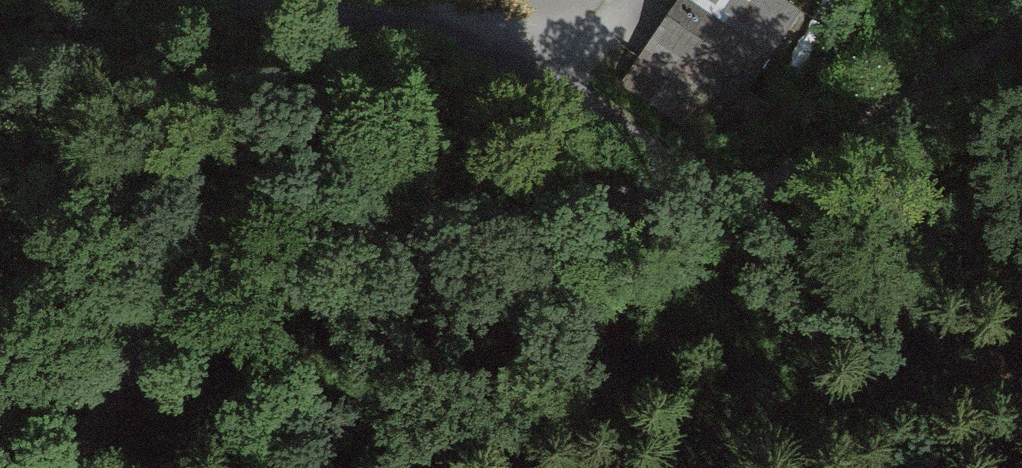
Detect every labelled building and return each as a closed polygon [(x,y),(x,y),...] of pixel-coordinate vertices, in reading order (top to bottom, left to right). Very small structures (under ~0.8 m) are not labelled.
[(747,39),(683,1),(632,85),(696,124),(747,39)]
